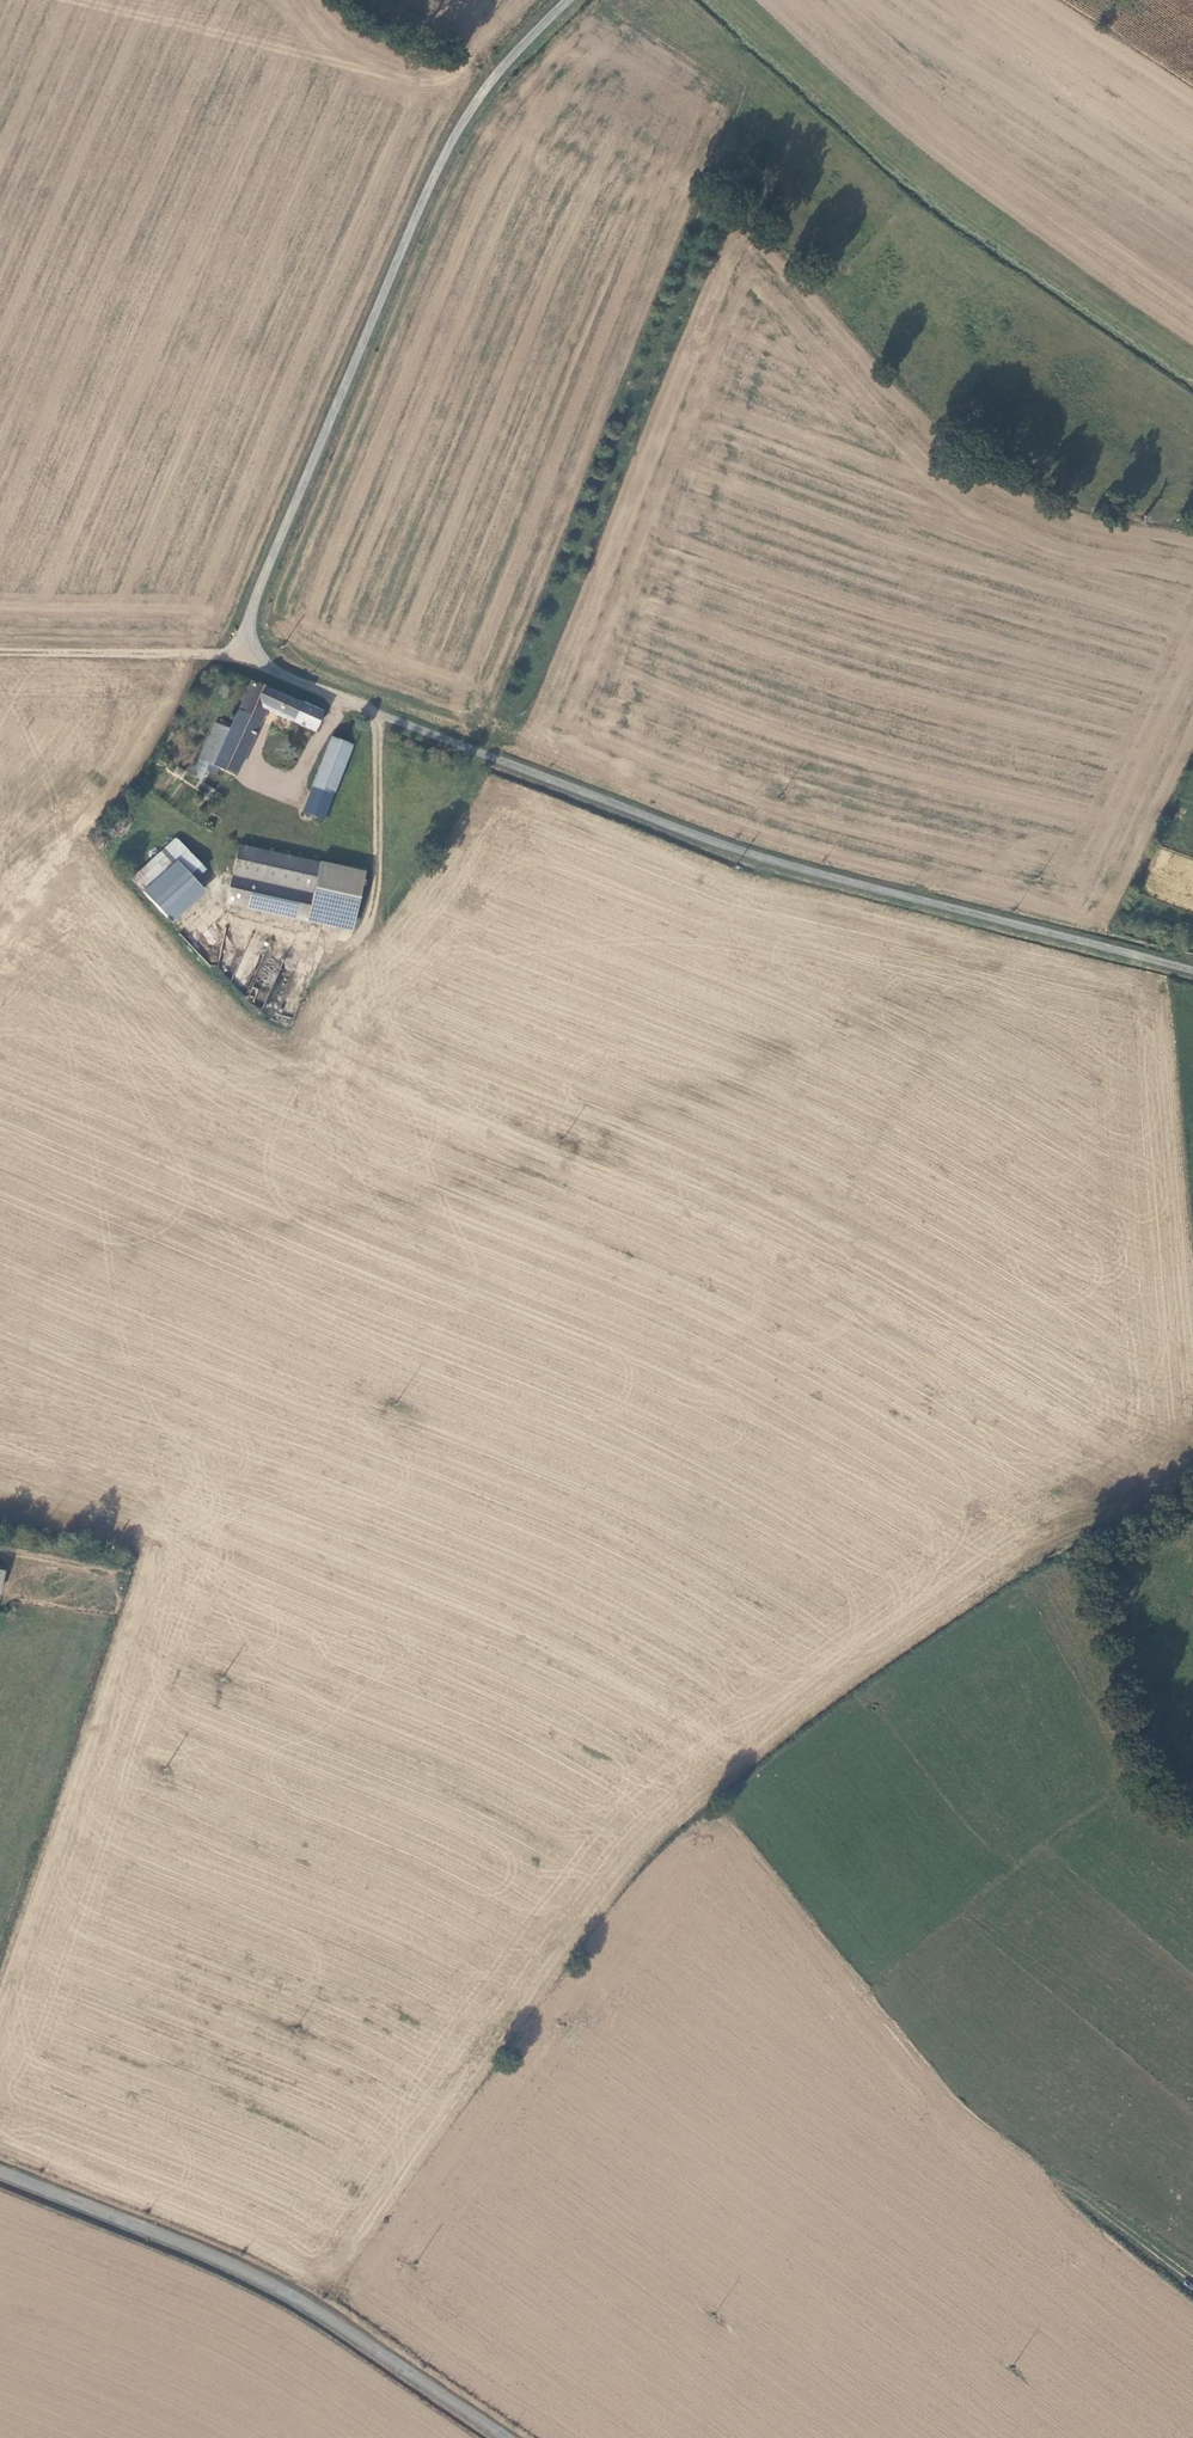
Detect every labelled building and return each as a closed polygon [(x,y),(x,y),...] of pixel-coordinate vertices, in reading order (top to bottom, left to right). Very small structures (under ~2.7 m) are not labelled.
[(249,682),(230,729),(215,724),(198,762),(219,771),(235,777),(261,711),(314,732),(322,713),(308,708),(296,702),(296,703),(249,682)] [(332,796),(351,744),(331,737),(304,810),(322,818),(324,819),(332,796)] [(219,771),(198,762),(191,779),(202,783),(206,773),(216,777),(219,771)] [(234,877),(230,899),(356,926),(367,874),(338,868),(344,837),(331,835),(342,801),(332,796),(324,819),(322,818),(316,834),(253,819),(245,850),(253,852),(246,879),(234,877)] [(209,872),(177,845),(138,889),(176,925),(206,891),(198,884),(209,872)] [(253,852),(245,850),(241,849),(234,877),(246,879),(253,852)]
